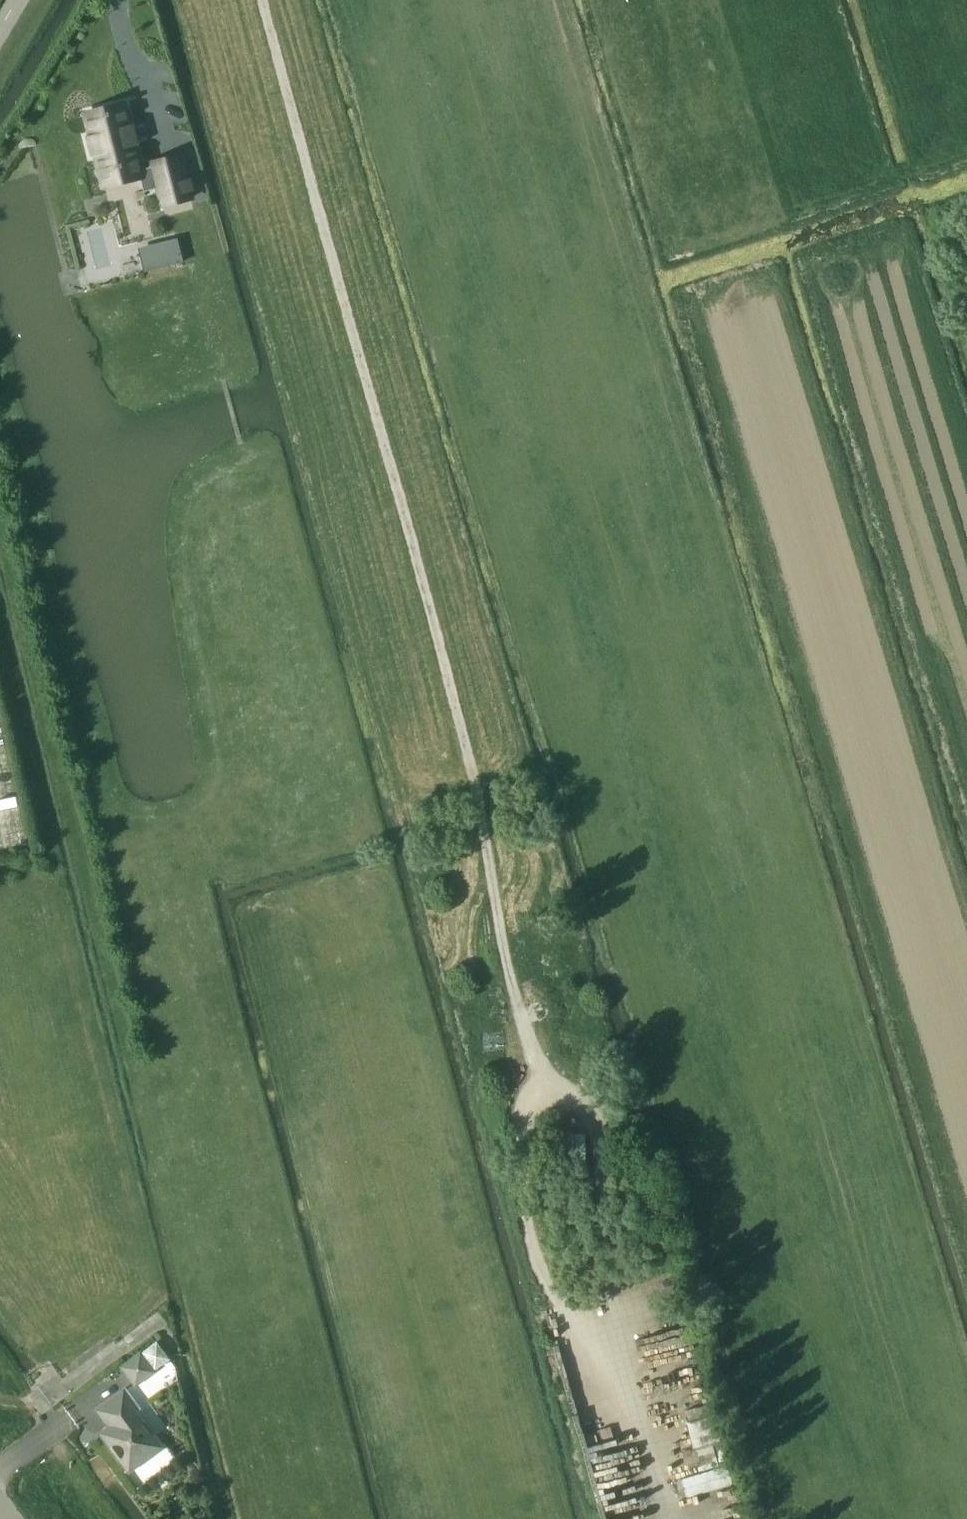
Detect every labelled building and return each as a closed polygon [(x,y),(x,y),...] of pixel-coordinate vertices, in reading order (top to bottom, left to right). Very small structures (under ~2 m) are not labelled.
[(122,103),(85,113),(91,136),(87,137),(92,156),(96,155),(101,174),(102,173),(102,171),(123,166),(127,181),(140,177),(144,191),(159,187),(164,205),(191,198),(189,190),(193,189),(190,178),(186,180),(180,155),(152,162),(153,166),(140,169),(133,145),(137,144),(132,125),(128,126),(122,103)] [(182,261),(177,241),(139,251),(145,271),(182,261)] [(136,1382),(169,1358),(156,1341),(124,1365),(136,1382)] [(128,1469),(159,1446),(149,1433),(150,1430),(145,1423),(142,1422),(134,1412),(138,1409),(124,1391),(98,1410),(111,1427),(102,1433),(128,1469)]
